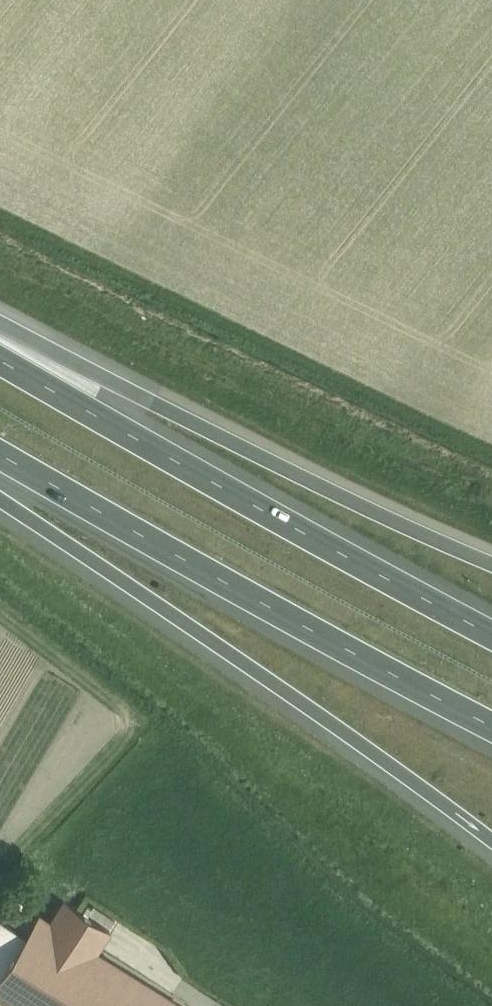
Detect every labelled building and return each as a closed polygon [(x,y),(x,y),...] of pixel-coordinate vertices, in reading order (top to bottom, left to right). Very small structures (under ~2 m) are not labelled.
[(0,915),(0,1005),(183,1005),(76,936),(89,916),(64,898),(50,920),(39,913),(26,932),(0,915)] [(10,908),(5,915),(26,928),(31,921),(10,908)]
